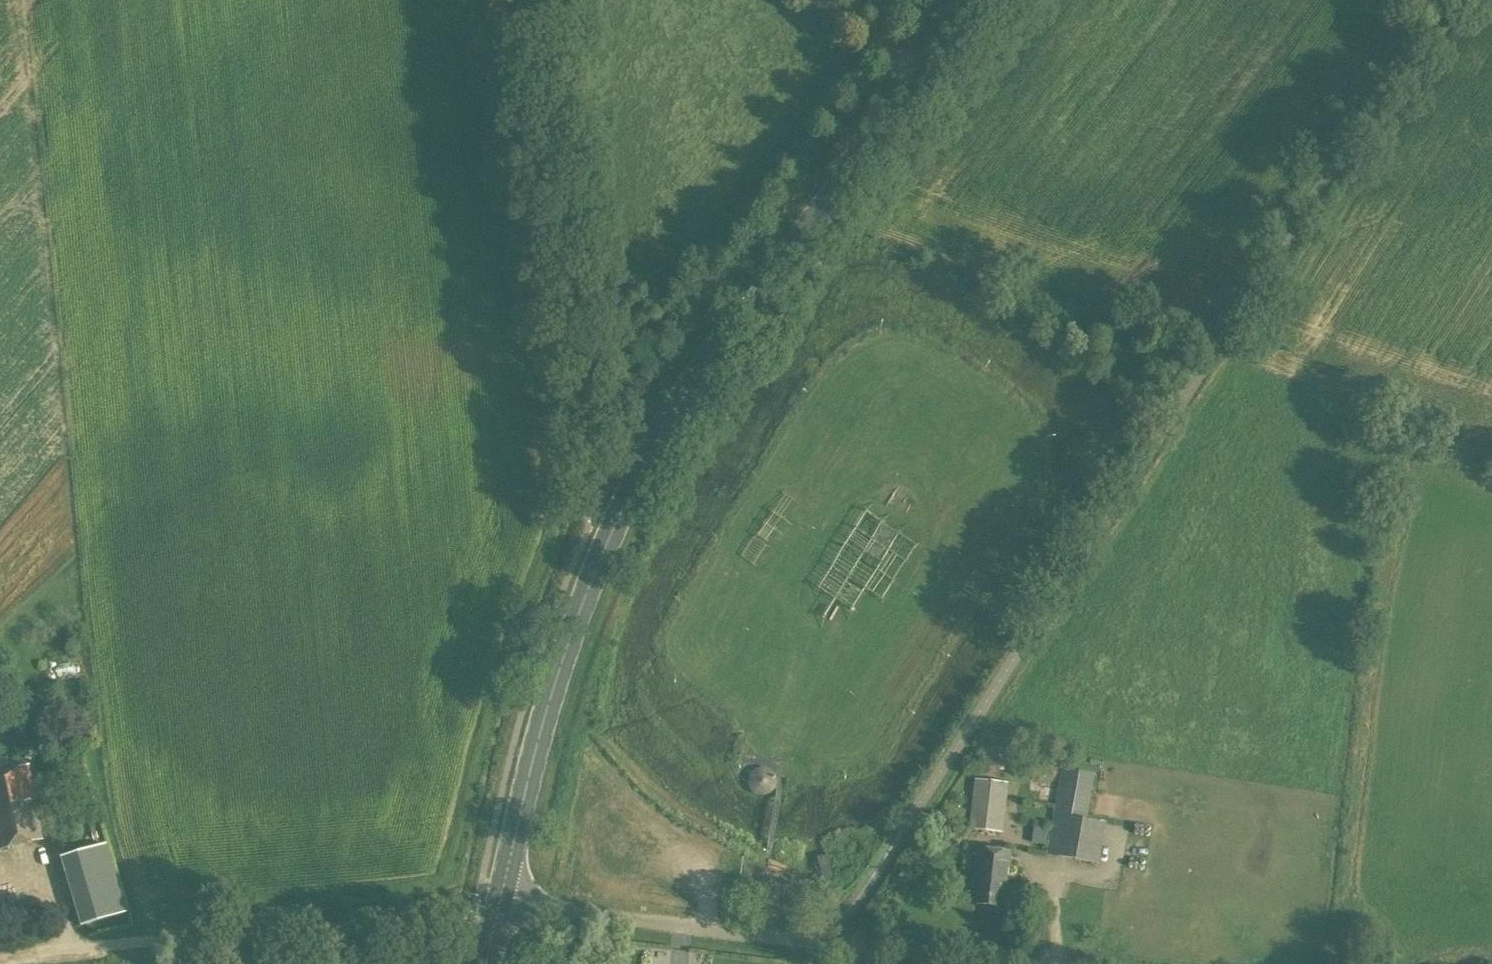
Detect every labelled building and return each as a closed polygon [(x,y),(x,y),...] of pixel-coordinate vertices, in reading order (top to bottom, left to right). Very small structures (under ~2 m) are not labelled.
[(1005,774),(1006,762),(997,761),(999,747),(980,745),(976,774),(994,777),(995,772),(1005,774)] [(44,837),(35,800),(39,799),(30,765),(0,772),(0,848),(44,837)] [(759,795),(762,795),(765,795),(767,794),(770,793),(772,791),(774,789),(775,786),(776,783),(776,781),(776,779),(776,777),(775,775),(774,773),(772,771),(771,770),(770,769),(768,768),(766,767),(764,767),(762,766),(760,767),(758,767),(756,768),(754,769),(752,771),(751,772),(749,774),(749,776),(748,778),(748,780),(748,782),(748,784),(749,786),(749,788),(751,790),(753,792),(754,793),(756,794),(759,795)] [(1098,863),(1105,822),(1086,819),(1093,773),(1062,768),(1047,855),(1098,863)] [(1000,832),(1006,784),(976,780),(970,828),(1000,832)] [(1031,826),(1030,840),(1046,842),(1048,828),(1031,826)] [(61,856),(82,925),(124,913),(104,844),(61,856)] [(977,873),(1008,876),(1011,852),(980,849),(977,873)] [(1005,906),(1008,876),(977,873),(974,903),(1005,906)] [(706,963),(708,953),(691,951),(689,962),(706,963)]
